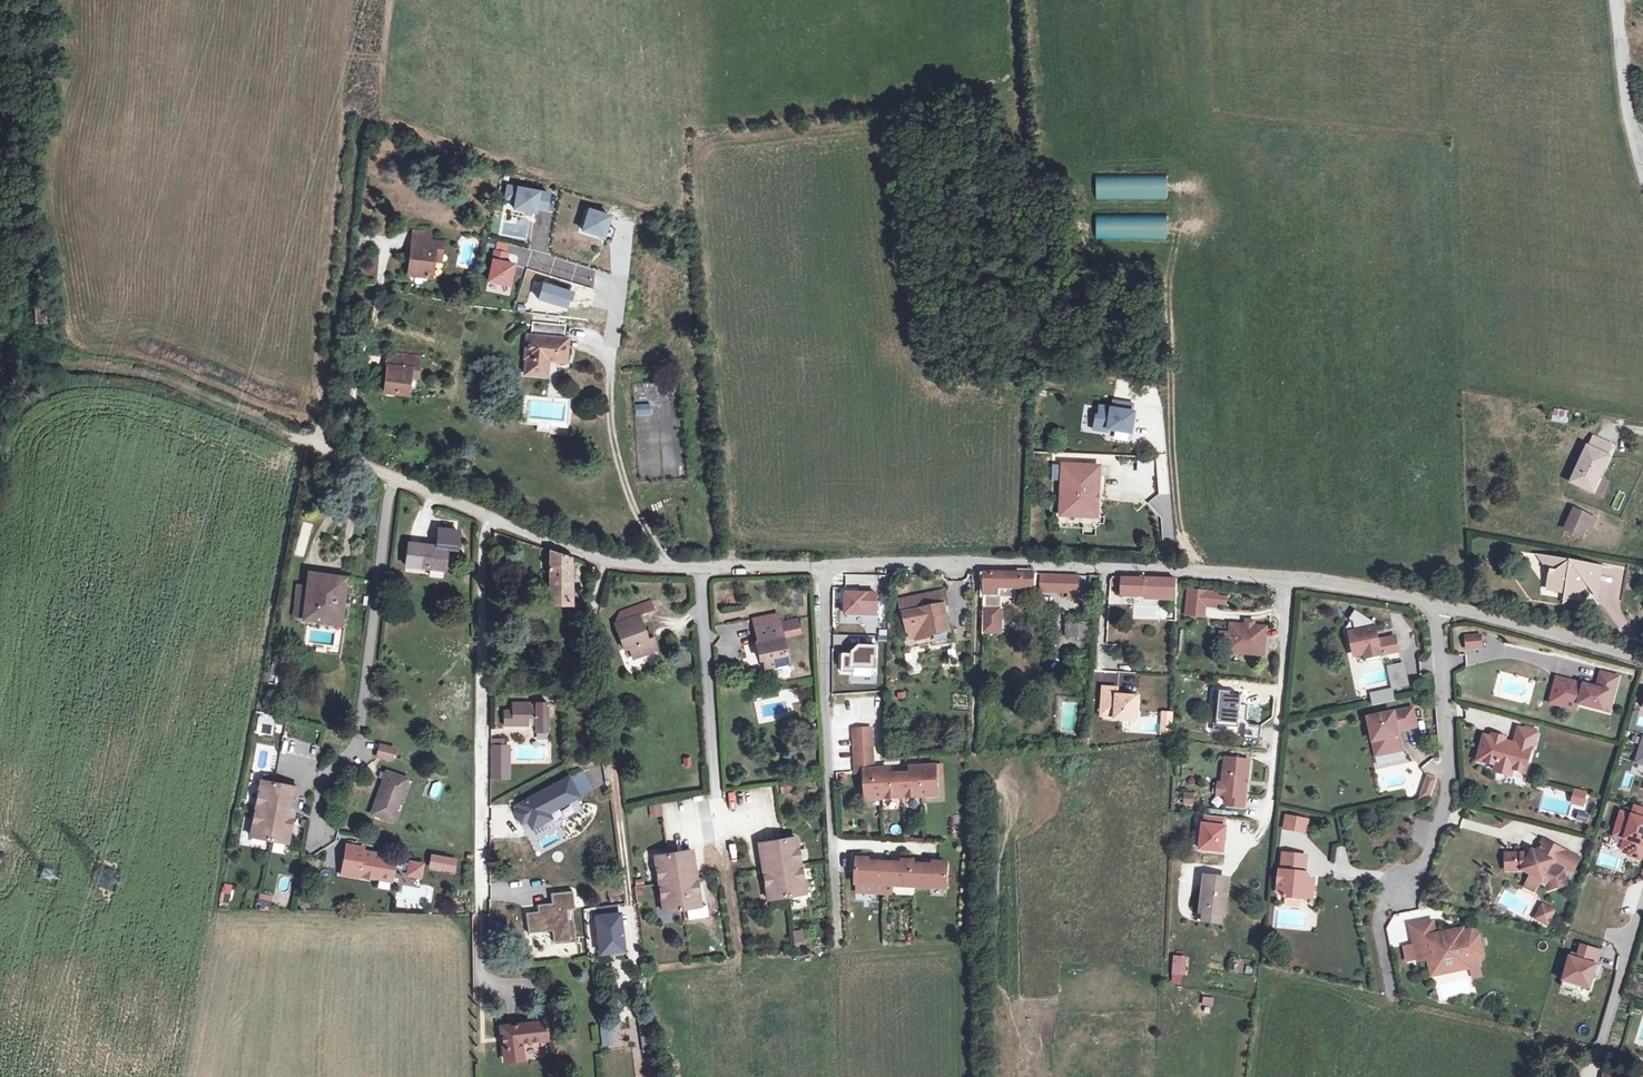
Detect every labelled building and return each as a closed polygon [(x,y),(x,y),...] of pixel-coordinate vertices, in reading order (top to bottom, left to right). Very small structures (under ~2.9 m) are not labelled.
[(547,192),(507,185),(505,198),(514,200),(513,208),(524,210),(523,214),(530,215),(531,211),(534,211),(535,207),(544,208),(547,192)] [(603,214),(582,208),(576,229),(597,235),(596,237),(604,240),(608,226),(600,224),(603,214)] [(402,230),(400,238),(419,241),(420,232),(402,230)] [(419,241),(400,238),(400,241),(395,274),(418,278),(421,262),(422,254),(428,255),(430,242),(419,241)] [(493,258),(491,258),(486,280),(508,284),(513,262),(507,261),(508,253),(495,250),(493,258)] [(565,290),(537,282),(533,298),(560,306),(562,298),(565,299),(567,291),(565,290)] [(542,360),(550,361),(563,362),(566,338),(561,337),(562,325),(531,321),(530,334),(525,334),(523,357),(526,358),(526,375),(541,376),(542,360)] [(395,366),(396,354),(387,353),(386,365),(395,366)] [(395,366),(386,365),(382,391),(406,394),(408,377),(409,368),(417,368),(418,356),(396,354),(395,366)] [(542,360),(541,376),(549,377),(550,361),(542,360)] [(409,368),(408,377),(416,378),(417,368),(409,368)] [(1133,403),(1113,401),(1113,407),(1098,405),(1097,413),(1093,413),(1091,431),(1106,433),(1106,428),(1129,431),(1133,403)] [(636,415),(650,414),(649,403),(635,404),(636,415)] [(1553,407),(1551,420),(1565,423),(1568,410),(1553,407)] [(1584,446),(1602,453),(1606,444),(1588,437),(1584,446)] [(1602,453),(1584,446),(1582,445),(1569,481),(1588,489),(1593,475),(1596,476),(1604,454),(1602,453)] [(1053,460),(1052,499),(1063,500),(1063,509),(1077,510),(1077,504),(1090,504),(1090,495),(1087,495),(1088,489),(1091,489),(1091,472),(1074,471),(1075,461),(1053,460)] [(1074,471),(1091,472),(1092,462),(1075,461),(1074,471)] [(1588,489),(1590,490),(1596,476),(1593,475),(1588,489)] [(1596,476),(1590,490),(1600,493),(1605,479),(1596,476)] [(1063,500),(1052,499),(1051,509),(1063,509),(1063,500)] [(1578,523),(1582,512),(1573,508),(1564,529),(1581,536),(1586,526),(1578,523)] [(1578,523),(1586,526),(1590,515),(1582,512),(1578,523)] [(1590,515),(1586,526),(1590,528),(1595,517),(1590,515)] [(456,551),(457,533),(438,531),(436,549),(407,546),(406,567),(420,569),(442,571),(443,571),(445,550),(456,551)] [(550,546),(555,600),(575,599),(571,554),(550,546)] [(1586,583),(1588,588),(1596,598),(1600,567),(1572,564),(1567,566),(1564,563),(1540,560),(1551,576),(1549,593),(1566,595),(1571,601),(1580,593),(1581,586),(1586,583)] [(993,582),(1031,584),(1031,568),(985,566),(979,567),(977,611),(996,611),(996,599),(993,599),(993,582)] [(1075,571),(1040,568),(1039,583),(1062,585),(1062,591),(1073,592),(1075,571)] [(420,569),(420,572),(430,573),(430,577),(441,578),(442,571),(420,569)] [(307,572),(306,584),(301,617),(338,622),(343,577),(307,572)] [(1118,574),(1117,593),(1171,597),(1171,578),(1118,574)] [(301,617),(306,584),(295,583),(291,616),(301,617)] [(1580,593),(1588,588),(1586,583),(1581,586),(1580,593)] [(911,625),(913,633),(914,635),(926,632),(925,628),(943,623),(936,600),(941,599),(937,586),(916,591),(917,595),(897,600),(899,610),(902,609),(907,626),(911,625)] [(1185,588),(1184,613),(1199,614),(1200,603),(1200,589),(1185,588)] [(1212,589),(1200,589),(1200,603),(1211,603),(1211,600),(1219,600),(1220,592),(1211,592),(1212,589)] [(877,592),(845,591),(845,613),(877,613),(877,592)] [(647,599),(632,604),(635,612),(650,608),(647,599)] [(643,637),(641,630),(635,612),(632,604),(617,610),(610,621),(619,647),(625,645),(629,656),(653,646),(649,635),(643,637)] [(996,611),(977,611),(977,622),(995,622),(996,611)] [(764,651),(765,658),(767,665),(790,661),(782,620),(781,621),(779,612),(756,617),(761,640),(759,640),(761,651),(764,651)] [(1383,659),(1382,655),(1398,651),(1395,637),(1378,640),(1374,622),(1369,619),(1357,621),(1359,631),(1352,632),(1357,656),(1362,655),(1365,654),(1367,663),(1383,659)] [(1092,638),(1092,620),(1063,621),(1064,639),(1092,638)] [(1260,652),(1264,624),(1251,623),(1243,622),(1228,620),(1227,629),(1226,637),(1225,647),(1241,649),(1260,652)] [(643,637),(649,635),(647,628),(641,630),(643,637)] [(1226,637),(1227,629),(1217,628),(1216,636),(1226,637)] [(1466,638),(1467,649),(1480,648),(1479,637),(1466,638)] [(747,658),(757,656),(754,643),(744,645),(747,658)] [(874,643),(858,643),(849,650),(849,653),(841,653),(841,668),(852,668),(852,662),(869,662),(869,655),(874,655),(874,643)] [(1404,661),(1386,665),(1392,689),(1410,684),(1404,661)] [(1598,689),(1568,682),(1565,696),(1582,700),(1580,705),(1610,712),(1618,678),(1602,674),(1598,689)] [(1117,685),(1102,684),(1100,712),(1134,715),(1136,692),(1117,691),(1117,685)] [(1392,686),(1369,692),(1373,706),(1396,700),(1392,686)] [(1229,691),(1222,691),(1219,720),(1246,723),(1244,738),(1260,739),(1261,724),(1250,723),(1250,721),(1245,720),(1247,706),(1239,705),(1240,696),(1229,694),(1229,691)] [(510,721),(534,721),(534,714),(541,714),(541,721),(541,727),(553,727),(554,699),(518,699),(518,706),(510,706),(510,721)] [(1360,717),(1367,749),(1392,744),(1389,729),(1408,725),(1404,708),(1360,717)] [(254,734),(272,736),(275,715),(257,713),(254,734)] [(853,725),(854,743),(871,742),(870,725),(853,725)] [(1538,732),(1519,727),(1515,742),(1509,741),(1508,744),(1504,743),(1505,740),(1505,738),(1503,735),(1496,733),(1492,735),(1492,737),(1489,746),(1481,744),(1477,760),(1496,765),(1494,770),(1511,774),(1512,769),(1522,771),(1525,772),(1532,748),(1533,748),(1538,732)] [(1484,735),(1481,744),(1489,746),(1492,737),(1484,735)] [(376,739),(373,751),(388,754),(391,742),(376,739)] [(488,741),(487,773),(505,773),(506,741),(499,741),(488,741)] [(1367,749),(1368,755),(1393,749),(1392,744),(1367,749)] [(871,749),(854,750),(855,767),(863,767),(865,796),(901,794),(937,792),(936,773),(935,763),(919,764),(919,770),(910,771),(889,772),(880,773),(880,766),(872,766),(871,749)] [(1217,780),(1220,781),(1219,792),(1222,792),(1221,801),(1239,803),(1241,781),(1239,781),(1239,776),(1242,777),(1244,757),(1221,755),(1217,780)] [(403,774),(406,766),(387,760),(386,761),(384,768),(372,802),(394,809),(405,775),(403,774)] [(544,807),(545,807),(541,799),(552,796),(554,799),(579,792),(573,771),(519,788),(525,802),(529,813),(544,807)] [(1431,798),(1437,777),(1426,773),(1420,795),(1431,798)] [(249,831),(286,839),(297,783),(260,775),(249,831)] [(1219,792),(1220,781),(1217,780),(1213,780),(1212,791),(1219,792)] [(1570,802),(1577,804),(1580,792),(1573,790),(1570,802)] [(1183,793),(1183,804),(1194,804),(1194,792),(1183,793)] [(1580,792),(1577,804),(1582,805),(1585,793),(1580,792)] [(547,816),(544,807),(529,813),(525,802),(517,805),(524,820),(528,822),(547,816)] [(649,805),(651,817),(661,816),(659,803),(649,805)] [(1634,805),(1632,814),(1620,811),(1613,835),(1624,838),(1621,848),(1631,851),(1629,856),(1641,859),(1642,853),(1642,808),(1634,805)] [(1202,814),(1198,849),(1224,852),(1228,817),(1202,814)] [(1290,817),(1279,815),(1277,829),(1288,831),(1290,817)] [(1290,817),(1288,831),(1298,832),(1300,819),(1290,817)] [(758,839),(766,895),(803,889),(795,833),(758,839)] [(360,841),(343,838),(341,851),(339,851),(338,860),(340,860),(339,868),(355,871),(355,869),(375,872),(375,870),(388,873),(390,859),(391,854),(392,852),(379,850),(380,848),(359,845),(360,841)] [(1532,855),(1507,856),(1508,872),(1524,871),(1533,875),(1543,881),(1544,878),(1553,882),(1555,889),(1566,886),(1559,864),(1572,869),(1578,857),(1565,851),(1544,840),(1538,854),(1536,857),(1532,855)] [(272,852),(284,853),(285,843),(272,842),(272,852)] [(654,848),(661,905),(698,900),(691,844),(654,848)] [(1274,870),(1273,870),(1271,889),(1276,896),(1296,898),(1296,894),(1306,895),(1308,878),(1300,877),(1298,872),(1300,855),(1276,853),(1274,870)] [(391,854),(390,859),(405,862),(404,868),(417,870),(419,858),(407,855),(406,857),(391,854)] [(456,859),(431,854),(429,867),(453,872),(456,859)] [(892,881),(946,883),(947,858),(932,857),(932,860),(913,859),(913,857),(901,856),(901,859),(867,858),(867,855),(855,855),(855,880),(875,881),(875,876),(892,876),(892,881)] [(40,877),(51,879),(53,871),(42,869),(40,877)] [(1224,876),(1202,874),(1198,909),(1220,911),(1224,876)] [(1533,875),(1527,887),(1535,891),(1539,883),(1547,887),(1549,891),(1555,889),(1553,882),(1544,878),(1543,881),(1533,875)] [(231,898),(234,885),(223,883),(220,897),(231,898)] [(571,890),(550,892),(552,902),(538,904),(539,911),(526,912),(528,931),(552,928),(553,941),(570,939),(566,907),(573,906),(571,890)] [(256,907),(268,911),(272,896),(260,893),(256,907)] [(1296,894),(1296,898),(1305,903),(1306,895),(1296,894)] [(597,908),(601,948),(628,945),(624,906),(597,908)] [(1551,912),(1541,907),(1535,920),(1545,925),(1551,912)] [(1220,911),(1198,909),(1195,908),(1194,920),(1219,922),(1220,911)] [(1418,959),(1419,962),(1429,960),(1429,962),(1440,959),(1441,965),(1459,961),(1460,968),(1471,966),(1472,969),(1480,968),(1479,960),(1483,954),(1479,934),(1473,930),(1463,932),(1456,933),(1456,931),(1436,935),(1433,922),(1411,926),(1415,944),(1418,959)] [(806,947),(803,929),(792,931),(795,949),(806,947)] [(1418,959),(1415,944),(1405,946),(1408,961),(1418,959)] [(1600,950),(1581,944),(1577,957),(1569,955),(1563,980),(1590,987),(1600,950)] [(1179,955),(1170,954),(1169,971),(1177,972),(1179,955)] [(1440,959),(1429,962),(1432,974),(1460,968),(1459,961),(1441,965),(1440,959)] [(1202,1005),(1213,1006),(1214,997),(1203,996),(1202,1005)] [(543,1032),(541,1015),(498,1020),(502,1053),(520,1051),(518,1035),(543,1032)] [(611,1021),(598,1022),(600,1046),(613,1045),(611,1021)]
